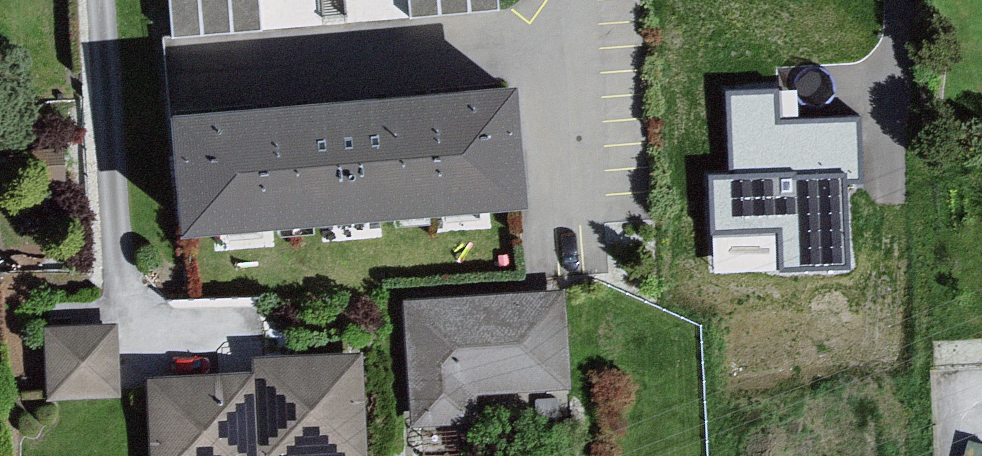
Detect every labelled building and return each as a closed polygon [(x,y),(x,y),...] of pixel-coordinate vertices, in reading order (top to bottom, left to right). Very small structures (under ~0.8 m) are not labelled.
[(499,6),(499,0),(166,0),(167,22),(499,6)] [(776,91),(728,93),(731,174),(709,175),(711,236),(779,234),(780,271),(849,269),(846,180),(860,179),(858,119),(777,122),(776,91)] [(514,97),(139,114),(144,232),(525,207),(514,97)] [(562,288),(402,297),(409,422),(465,419),(463,386),(567,381),(562,288)] [(113,336),(34,336),(39,407),(119,407),(113,336)] [(243,381),(247,455),(361,455),(353,360),(240,368),(243,381)] [(135,381),(140,455),(247,455),(243,381),(135,381)]
